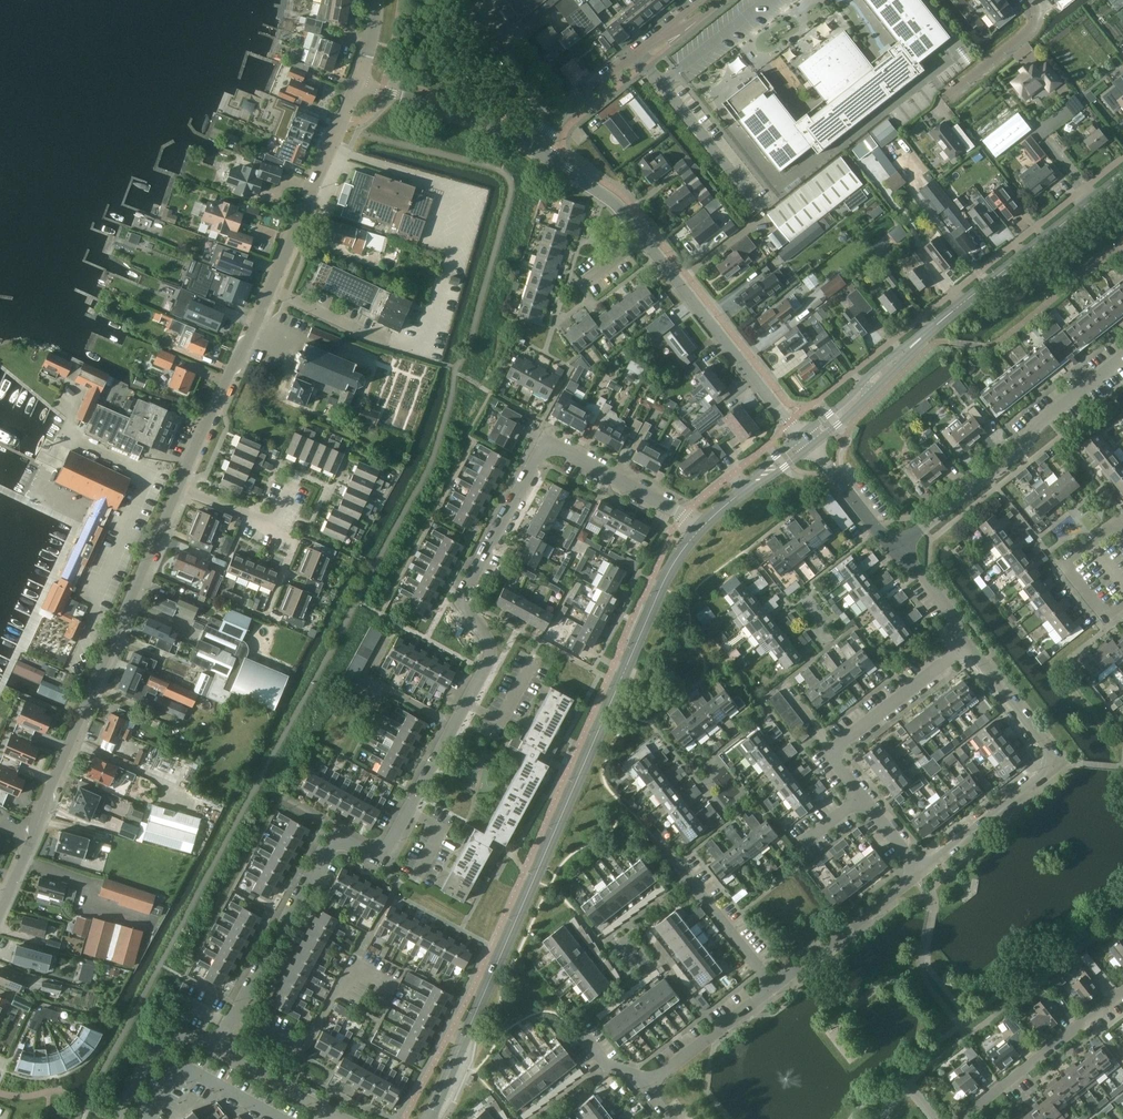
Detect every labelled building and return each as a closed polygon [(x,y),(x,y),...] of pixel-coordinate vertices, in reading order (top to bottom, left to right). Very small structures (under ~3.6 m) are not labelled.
[(347,8),(349,0),(320,0),(320,3),(347,8)] [(585,0),(507,0),(528,26),(555,4),(566,18),(565,19),(571,25),(581,38),(602,21),(587,2),(585,0)] [(657,13),(647,0),(635,0),(633,2),(648,21),(657,13)] [(657,13),(667,6),(662,0),(647,0),(657,13)] [(924,0),(868,0),(900,40),(899,41),(872,63),(875,67),(872,69),(843,31),(824,46),(826,49),(824,51),(821,53),(819,50),(800,65),(809,78),(808,78),(815,88),(816,87),(829,103),(826,105),(823,101),(795,123),(758,76),(727,100),(740,117),(782,170),(812,147),(818,154),(925,70),(919,62),(949,38),(937,22),(940,20),(924,0)] [(978,5),(979,6),(982,3),(989,12),(986,14),(986,15),(1004,0),(985,0),(978,5)] [(1006,0),(1004,0),(986,15),(994,24),(1013,9),(1006,0)] [(1117,11),(1122,6),(1122,0),(1109,0),(1117,11)] [(960,4),(965,10),(969,6),(965,1),(960,4)] [(639,28),(641,26),(648,21),(633,2),(623,9),(639,28)] [(325,23),(325,21),(331,22),(331,19),(345,22),(347,8),(320,3),(315,19),(306,17),(305,24),(320,27),(322,22),(325,23)] [(630,35),(639,28),(623,9),(614,17),(630,36),(630,35)] [(975,23),(980,19),(976,14),(971,18),(975,23)] [(620,44),(630,36),(614,17),(604,24),(620,44)] [(980,19),(975,23),(980,28),(984,25),(980,19)] [(327,38),(320,36),(319,35),(320,27),(305,24),(303,31),(313,33),(308,49),(335,58),(339,44),(326,40),(327,38)] [(569,48),(581,38),(571,25),(559,34),(552,25),(537,37),(546,49),(548,47),(549,49),(551,49),(556,45),(556,44),(555,42),(561,37),(569,48)] [(603,36),(599,39),(603,44),(607,41),(603,36)] [(331,71),(335,58),(308,49),(303,63),(293,60),(291,66),(306,72),(309,66),(317,69),(317,66),(331,71)] [(593,77),(592,76),(586,68),(583,71),(573,58),(560,68),(573,84),(581,77),(586,84),(593,77)] [(300,104),(302,98),(311,102),(316,89),(301,83),(305,72),(290,66),(286,76),(290,78),(285,90),(280,87),(277,96),(293,102),(300,104)] [(1063,85),(1048,67),(1039,74),(1035,68),(1033,70),(1031,66),(1022,73),(1025,76),(1014,85),(1024,97),(1032,91),(1036,95),(1046,87),(1052,94),(1063,85)] [(1091,91),(1085,95),(1091,103),(1097,98),(1091,91)] [(628,103),(649,130),(659,122),(638,96),(628,103)] [(1081,106),(1073,96),(1057,108),(1066,121),(1080,111),(1078,109),(1081,106)] [(318,119),(297,111),(299,106),(279,98),(277,103),(286,107),(281,120),(313,133),(318,119)] [(1025,107),(983,140),(996,157),(1038,124),(1025,107)] [(638,138),(618,112),(604,123),(625,149),(638,138)] [(281,120),(275,136),(306,148),(313,133),(281,120)] [(888,120),(871,133),(882,147),(899,134),(888,120)] [(960,141),(950,129),(945,122),(931,133),(952,159),(965,148),(968,152),(975,146),(966,136),(960,141)] [(1091,134),(1084,140),(1094,151),(1107,140),(1098,128),(1097,130),(1092,124),(1086,129),(1091,134)] [(1036,162),(1036,163),(1046,155),(1030,135),(1020,143),(1036,163),(1036,162)] [(306,148),(275,136),(283,139),(276,157),(265,153),(262,160),(281,168),(285,159),(300,165),(306,148)] [(860,160),(878,146),(871,136),(852,150),(860,160)] [(976,162),(982,157),(978,152),(971,157),(976,162)] [(655,158),(651,153),(638,163),(643,170),(642,170),(652,183),(672,167),(661,153),(655,158)] [(789,242),(863,184),(841,156),(767,214),(789,242)] [(673,166),(680,175),(690,167),(683,158),(673,166)] [(235,187),(233,192),(248,197),(250,191),(257,193),(262,178),(277,183),(281,168),(260,161),(258,169),(242,164),(240,171),(230,167),(224,183),(235,187)] [(1033,175),(1024,182),(1035,196),(1058,177),(1047,164),(1041,169),(1036,163),(1036,162),(1036,163),(1028,169),(1033,175)] [(676,214),(696,198),(697,198),(704,206),(714,199),(714,198),(710,193),(690,168),(680,176),(687,184),(666,200),(676,214)] [(894,191),(906,182),(898,172),(886,181),(894,191)] [(396,233),(418,240),(432,198),(413,192),(415,186),(375,173),(372,181),(354,174),(342,210),(397,229),(396,233)] [(951,233),(956,239),(967,253),(975,246),(965,232),(972,227),(934,179),(919,191),(938,214),(943,210),(957,228),(951,233)] [(1001,186),(999,187),(985,198),(995,209),(999,206),(1009,219),(1020,210),(1001,186)] [(715,188),(710,193),(714,198),(720,194),(715,188)] [(845,202),(851,210),(867,198),(861,190),(845,202)] [(997,216),(999,217),(982,195),(976,200),(979,203),(968,212),(974,219),(973,220),(976,223),(977,223),(987,236),(990,234),(991,236),(998,231),(996,229),(999,227),(993,219),(997,216)] [(960,196),(954,200),(961,209),(967,204),(960,196)] [(559,215),(580,221),(583,222),(585,213),(583,212),(585,206),(564,199),(559,215)] [(237,207),(219,200),(218,205),(207,201),(205,206),(203,206),(201,207),(199,209),(199,212),(200,215),(202,216),(200,220),(211,224),(209,229),(227,235),(224,243),(247,251),(252,238),(236,232),(242,214),(235,212),(237,207)] [(541,200),(539,208),(546,210),(548,202),(541,200)] [(248,204),(246,212),(257,215),(259,208),(248,204)] [(880,205),(874,210),(878,216),(884,211),(880,205)] [(164,208),(160,219),(174,224),(177,216),(171,214),(172,210),(164,208)] [(786,261),(837,221),(830,212),(778,252),(786,261)] [(546,227),(567,233),(578,237),(581,228),(578,227),(580,221),(559,215),(554,228),(546,226),(546,227)] [(720,229),(710,215),(690,231),(700,244),(720,229)] [(882,234),(893,225),(888,218),(877,227),(882,234)] [(728,237),(739,229),(731,219),(721,227),(728,237)] [(322,237),(363,249),(368,232),(327,220),(322,237)] [(900,224),(887,234),(896,245),(909,235),(900,224)] [(541,242),(562,248),(565,249),(568,240),(565,239),(567,233),(546,227),(541,242)] [(777,248),(786,240),(778,229),(769,237),(777,248)] [(874,229),(863,235),(870,247),(881,240),(874,229)] [(938,236),(924,246),(944,271),(957,260),(938,236)] [(717,266),(727,279),(739,271),(741,273),(750,267),(747,264),(752,260),(746,253),(755,246),(747,237),(733,248),(736,252),(717,266)] [(536,256),(558,263),(560,264),(563,255),(561,254),(562,248),(541,242),(536,256)] [(922,266),(927,261),(918,249),(912,254),(922,266)] [(254,262),(228,252),(221,269),(247,279),(254,262)] [(532,271),(553,277),(556,278),(558,270),(556,269),(558,263),(536,256),(532,271)] [(516,258),(514,266),(521,268),(523,260),(516,258)] [(390,292),(379,287),(332,265),(332,267),(321,261),(320,263),(319,263),(318,265),(319,265),(311,283),(322,289),(322,288),(337,295),(337,296),(346,300),(346,299),(361,306),(358,313),(397,331),(411,301),(390,292),(391,291),(390,291),(390,292)] [(243,305),(250,285),(251,284),(229,275),(209,268),(210,266),(199,262),(193,278),(191,277),(186,290),(205,297),(207,292),(217,295),(243,305)] [(919,265),(908,275),(920,290),(932,281),(919,265)] [(527,286),(548,292),(551,293),(554,284),(551,283),(553,277),(532,271),(527,286)] [(893,288),(899,284),(889,271),(884,276),(893,288)] [(448,283),(457,286),(460,278),(451,275),(448,283)] [(839,275),(822,289),(828,298),(846,284),(839,275)] [(768,294),(758,281),(740,295),(750,308),(768,294)] [(632,293),(646,311),(658,301),(643,282),(636,288),(637,290),(632,293)] [(1080,347),(1122,313),(1122,283),(1065,328),(1080,347)] [(522,301),(544,307),(546,308),(549,299),(547,298),(548,292),(527,286),(522,301)] [(854,305),(843,314),(851,323),(848,325),(857,336),(859,334),(861,337),(873,327),(863,314),(872,307),(857,289),(847,296),(854,305)] [(890,289),(879,298),(891,313),(902,305),(890,289)] [(621,302),(635,320),(646,311),(632,293),(631,291),(623,297),(625,299),(621,302)] [(211,300),(200,295),(193,292),(190,301),(194,304),(188,318),(189,319),(201,323),(201,325),(205,327),(206,326),(215,330),(216,330),(216,328),(218,328),(220,324),(219,323),(223,313),(222,313),(213,309),(212,308),(210,310),(207,307),(210,300),(211,301),(211,300)] [(780,318),(783,322),(796,312),(795,311),(802,306),(793,295),(787,300),(787,299),(775,308),(776,310),(774,311),(772,309),(758,319),(766,329),(780,318)] [(522,301),(518,315),(542,323),(544,314),(542,313),(544,307),(522,301)] [(608,313),(622,330),(635,320),(621,302),(619,301),(611,307),(613,309),(608,313)] [(823,306),(814,312),(822,321),(829,316),(823,306)] [(588,314),(604,333),(609,340),(622,330),(608,313),(606,311),(599,316),(601,319),(596,322),(589,313),(588,314)] [(156,312),(152,319),(159,322),(162,315),(156,312)] [(665,313),(646,327),(655,339),(674,324),(665,313)] [(578,325),(592,343),(604,333),(588,314),(582,319),(583,321),(578,325)] [(208,342),(202,339),(204,337),(193,332),(186,329),(184,328),(186,324),(172,318),(172,320),(169,319),(166,327),(168,328),(168,329),(169,329),(168,330),(183,336),(190,339),(186,347),(202,354),(208,342)] [(820,335),(813,340),(814,341),(819,348),(831,339),(818,322),(813,326),(820,335)] [(1056,322),(1053,325),(1057,331),(1061,328),(1056,322)] [(565,335),(579,353),(592,343),(578,325),(577,323),(569,329),(571,331),(565,335)] [(1057,331),(1053,325),(1049,328),(1054,334),(1057,331)] [(678,326),(663,337),(680,359),(679,360),(683,367),(695,358),(691,352),(695,349),(678,326)] [(308,336),(338,348),(341,339),(311,327),(308,336)] [(1054,334),(1049,328),(1045,331),(1050,337),(1054,334)] [(799,344),(805,340),(797,330),(792,334),(793,334),(778,345),(785,354),(799,344)] [(1046,340),(1050,337),(1045,331),(1041,334),(1046,340)] [(1063,331),(1059,333),(1064,339),(1067,336),(1063,331)] [(1059,333),(1055,336),(1060,342),(1064,339),(1059,333)] [(1056,345),(1060,342),(1055,336),(1052,339),(1056,345)] [(1064,339),(1068,345),(1072,342),(1067,336),(1064,339)] [(825,366),(820,359),(831,351),(834,354),(840,350),(832,339),(815,352),(808,357),(811,361),(798,371),(805,381),(820,370),(825,366)] [(1048,342),(1052,348),(1056,345),(1052,339),(1048,342)] [(1064,348),(1068,345),(1064,339),(1060,342),(1064,348)] [(1060,351),(1064,348),(1060,342),(1056,345),(1060,351)] [(354,363),(305,343),(301,352),(298,351),(296,355),(294,359),(298,361),(294,370),(298,372),(295,377),(286,398),(312,408),(319,390),(312,387),(312,386),(316,387),(318,384),(320,385),(320,386),(340,394),(335,405),(347,410),(354,393),(356,388),(362,385),(364,379),(361,373),(364,368),(355,364),(355,365),(353,364),(354,363)] [(982,394),(996,413),(1060,363),(1045,344),(982,394)] [(1074,344),(1071,346),(1076,354),(1079,351),(1074,344)] [(1057,353),(1060,351),(1056,345),(1052,348),(1057,353)] [(1068,349),(1073,356),(1076,354),(1071,346),(1068,349)] [(628,347),(625,354),(630,357),(633,350),(628,347)] [(159,349),(156,357),(160,359),(157,365),(169,370),(175,355),(159,349)] [(1068,349),(1065,351),(1070,358),(1073,356),(1068,349)] [(41,366),(42,366),(40,371),(55,378),(58,374),(65,377),(74,357),(72,356),(70,361),(48,351),(41,366)] [(1070,358),(1065,351),(1062,354),(1067,361),(1070,358)] [(1064,363),(1067,361),(1062,354),(1059,356),(1064,363)] [(517,357),(506,377),(521,384),(531,364),(533,362),(525,358),(524,360),(517,357)] [(100,392),(109,374),(77,359),(68,378),(89,387),(76,418),(87,423),(96,403),(100,392)] [(631,360),(627,367),(632,370),(637,363),(631,360)] [(537,368),(531,364),(521,384),(534,392),(545,372),(546,370),(538,365),(537,368)] [(194,373),(175,366),(167,385),(186,393),(194,373)] [(694,396),(704,388),(717,377),(714,373),(715,373),(709,366),(696,377),(701,383),(696,387),(696,388),(691,392),(694,396)] [(558,367),(555,373),(561,376),(564,370),(558,367)] [(551,375),(545,372),(534,392),(548,399),(560,377),(553,373),(551,375)] [(147,380),(136,376),(133,383),(144,387),(147,380)] [(651,376),(647,383),(653,386),(657,379),(651,376)] [(717,377),(704,388),(694,396),(699,402),(709,394),(713,398),(726,388),(721,381),(720,381),(717,377)] [(611,379),(607,386),(613,389),(616,382),(611,379)] [(825,379),(820,383),(823,387),(828,384),(825,379)] [(571,380),(552,415),(570,425),(581,405),(584,400),(572,393),(577,383),(571,380)] [(676,381),(666,389),(670,394),(680,385),(676,381)] [(616,384),(613,389),(619,393),(622,387),(616,384)] [(500,386),(497,392),(503,395),(506,389),(500,386)] [(585,407),(581,405),(570,425),(583,432),(591,415),(597,418),(606,402),(607,400),(601,396),(596,405),(594,404),(592,404),(589,404),(588,404),(587,405),(586,406),(585,407)] [(83,433),(131,454),(131,452),(139,455),(143,446),(135,443),(137,439),(164,451),(180,416),(147,401),(147,402),(138,398),(130,418),(96,403),(83,433)] [(492,398),(489,405),(494,408),(498,401),(492,398)] [(647,399),(644,406),(650,409),(653,403),(647,399)] [(926,400),(915,408),(921,415),(932,406),(926,400)] [(655,401),(652,407),(659,410),(662,405),(655,401)] [(606,402),(597,418),(602,422),(594,436),(607,443),(621,419),(618,417),(617,413),(611,409),(613,406),(606,402)] [(380,412),(374,410),(361,405),(356,419),(375,425),(380,412)] [(697,428),(719,411),(714,405),(692,423),(697,428)] [(727,434),(732,430),(749,416),(740,405),(724,418),(719,411),(697,428),(701,434),(717,422),(720,426),(726,423),(731,430),(726,434),(727,434)] [(967,411),(971,417),(962,424),(958,419),(976,442),(987,433),(981,425),(986,421),(974,406),(967,411)] [(500,429),(495,426),(489,437),(495,440),(494,441),(511,450),(517,438),(516,438),(522,426),(515,422),(520,415),(505,407),(498,419),(504,422),(500,429)] [(727,434),(730,439),(735,435),(741,442),(758,428),(749,416),(727,434)] [(621,419),(607,443),(620,451),(628,435),(634,439),(643,423),(636,419),(631,428),(626,425),(625,421),(621,419)] [(965,451),(976,442),(958,419),(941,432),(953,447),(958,443),(965,451)] [(632,459),(645,465),(655,446),(649,442),(650,441),(649,437),(646,435),(652,425),(646,421),(636,439),(641,442),(632,459)] [(304,436),(294,432),(285,452),(298,458),(310,429),(305,427),(303,432),(305,434),(304,436)] [(931,427),(924,433),(928,438),(935,433),(931,427)] [(688,428),(682,433),(687,438),(692,433),(688,428)] [(310,429),(298,458),(310,463),(319,442),(310,438),(311,436),(314,436),(316,432),(310,429)] [(1098,432),(1083,443),(1088,449),(1086,451),(1089,455),(1106,442),(1098,432)] [(235,447),(264,460),(266,454),(261,452),(260,454),(257,453),(261,444),(241,435),(235,447)] [(319,442),(310,463),(322,468),(335,440),(329,438),(327,443),(329,444),(328,446),(319,442)] [(659,439),(655,446),(645,465),(657,472),(666,456),(672,459),(682,441),(676,438),(671,445),(659,439)] [(335,440),(322,468),(335,474),(344,453),(335,449),(336,447),(338,447),(340,443),(335,440)] [(935,442),(928,448),(919,456),(937,479),(948,470),(942,462),(947,457),(935,442)] [(1114,452),(1106,442),(1089,455),(1093,459),(1095,457),(1099,463),(1114,452)] [(484,461),(500,469),(503,463),(507,465),(510,460),(490,449),(480,443),(477,448),(488,454),(484,461)] [(712,448),(720,458),(726,454),(717,443),(712,448)] [(261,465),(264,460),(235,447),(230,460),(251,469),(255,459),(257,461),(256,463),(261,465)] [(701,447),(680,464),(691,479),(710,463),(712,465),(719,460),(710,449),(705,453),(701,447)] [(108,505),(116,509),(130,479),(69,450),(55,481),(95,501),(60,577),(72,582),(80,564),(89,568),(106,530),(98,526),(108,505)] [(1049,456),(1046,452),(1041,456),(1044,461),(1049,456)] [(1114,452),(1099,463),(1104,469),(1102,471),(1105,475),(1122,462),(1114,452)] [(478,473),(493,481),(497,475),(500,477),(503,471),(500,469),(484,461),(473,455),(471,460),(482,466),(478,473)] [(926,488),(937,479),(919,456),(902,468),(914,484),(919,480),(926,488)] [(1041,456),(1035,460),(1039,465),(1044,461),(1041,456)] [(225,472),(253,484),(255,479),(250,477),(249,479),(247,478),(251,469),(230,460),(225,472)] [(264,460),(262,465),(271,470),(273,464),(264,460)] [(379,470),(359,461),(353,473),(381,486),(384,480),(379,478),(378,480),(375,479),(379,470)] [(1105,475),(1108,479),(1111,478),(1115,483),(1122,477),(1122,464),(1122,462),(1105,475)] [(471,484),(487,493),(491,487),(494,488),(497,483),(493,481),(478,473),(467,467),(465,471),(475,477),(471,484)] [(1048,467),(1043,471),(1047,476),(1052,472),(1048,467)] [(1030,472),(1026,468),(1021,472),(1024,476),(1030,472)] [(1082,487),(1068,470),(1058,478),(1070,493),(1075,488),(1077,491),(1082,487)] [(251,489),(253,484),(225,472),(219,484),(240,493),(244,484),(246,485),(246,487),(251,489)] [(1021,472),(1015,476),(1019,480),(1024,476),(1021,472)] [(381,486),(353,473),(348,486),(368,495),(372,485),(375,487),(375,489),(379,491),(381,486)] [(1070,493),(1058,478),(1049,486),(1044,480),(1043,480),(1062,503),(1066,500),(1064,497),(1070,493)] [(465,496),(481,505),(484,498),(488,500),(491,495),(487,493),(471,484),(461,479),(458,483),(469,489),(465,496)] [(1057,506),(1062,503),(1043,480),(1034,488),(1050,508),(1056,504),(1057,506)] [(553,483),(552,483),(546,495),(562,504),(569,492),(553,483)] [(253,484),(251,490),(260,494),(263,489),(253,484)] [(348,486),(343,498),(371,510),(373,505),(368,502),(367,504),(365,503),(368,495),(348,486)] [(1028,502),(1042,519),(1046,516),(1044,513),(1050,508),(1034,488),(1033,488),(1038,494),(1028,502)] [(459,508),(474,516),(478,510),(481,512),(484,506),(481,505),(465,496),(454,490),(452,495),(463,501),(459,508)] [(822,505),(833,497),(829,491),(818,500),(822,505)] [(555,516),(562,504),(546,495),(539,507),(555,516)] [(822,505),(826,510),(837,502),(833,497),(822,505)] [(333,508),(332,508),(358,519),(362,510),(364,511),(364,513),(369,515),(371,510),(343,498),(337,510),(333,508)] [(604,523),(612,507),(600,500),(588,521),(601,528),(604,523)] [(456,513),(452,520),(468,528),(471,522),(475,524),(478,518),(474,516),(459,508),(448,502),(445,507),(456,513)] [(826,510),(830,516),(841,507),(837,502),(826,510)] [(580,514),(585,517),(589,509),(585,506),(580,514)] [(810,525),(823,542),(834,533),(813,506),(808,510),(816,521),(810,525)] [(193,523),(215,531),(220,519),(229,522),(231,516),(210,507),(207,514),(198,510),(193,523)] [(549,528),(555,516),(539,507),(533,519),(549,528)] [(625,513),(612,507),(604,523),(616,530),(625,513)] [(830,516),(835,521),(845,512),(841,507),(830,516)] [(358,519),(332,508),(327,520),(355,532),(358,527),(353,525),(351,527),(349,526),(353,517),(358,519)] [(835,521),(839,526),(850,518),(845,512),(835,521)] [(637,520),(625,513),(616,530),(628,536),(637,520)] [(576,522),(581,525),(585,517),(580,514),(576,522)] [(985,538),(1008,519),(1005,515),(998,521),(994,514),(979,526),(986,535),(984,536),(985,538)] [(843,532),(854,523),(850,518),(839,526),(843,532)] [(526,531),(548,543),(542,540),(549,528),(533,519),(526,531)] [(995,546),(1010,535),(1005,529),(1012,524),(1008,519),(985,538),(986,539),(988,537),(995,546)] [(327,520),(322,533),(342,542),(346,532),(349,533),(348,535),(353,537),(355,532),(327,520)] [(649,527),(637,520),(628,536),(640,543),(649,527)] [(792,523),(813,550),(823,542),(810,525),(804,530),(796,520),(792,523)] [(215,531),(193,523),(188,535),(197,539),(194,546),(210,552),(213,545),(210,544),(215,531)] [(789,542),(802,558),(813,550),(792,523),(787,527),(795,537),(789,542)] [(438,546),(453,555),(457,549),(460,550),(463,545),(444,535),(433,529),(431,534),(442,539),(438,546)] [(567,538),(572,541),(576,533),(571,530),(567,538)] [(525,547),(542,555),(548,543),(526,531),(526,532),(532,535),(525,547)] [(586,536),(580,532),(577,538),(583,541),(586,537),(586,536)] [(1001,557),(1024,539),(1021,535),(1014,540),(1010,535),(995,546),(1002,554),(1000,556),(1001,557)] [(770,540),(792,567),(802,558),(789,542),(783,547),(775,536),(770,540)] [(226,537),(224,542),(232,546),(234,540),(226,537)] [(591,546),(594,541),(586,537),(583,541),(591,546)] [(563,546),(567,549),(572,541),(567,538),(563,546)] [(1028,544),(1024,539),(1001,557),(1002,559),(1004,557),(1011,566),(1025,554),(1021,549),(1028,544)] [(457,557),(453,555),(438,546),(427,540),(424,545),(435,551),(431,558),(447,567),(451,560),(454,562),(457,557)] [(768,559),(781,575),(792,567),(770,540),(766,543),(774,554),(768,559)] [(591,546),(599,550),(602,546),(594,541),(591,546)] [(321,544),(318,551),(309,548),(304,560),(325,569),(330,557),(333,558),(336,551),(321,544)] [(519,559),(535,568),(542,555),(525,547),(519,559)] [(618,554),(610,550),(607,555),(615,559),(618,554)] [(202,577),(206,567),(201,565),(203,560),(181,551),(177,559),(175,559),(173,564),(175,565),(174,567),(183,570),(181,574),(195,580),(197,576),(202,577)] [(451,568),(447,567),(431,558),(421,552),(418,557),(429,563),(425,570),(441,578),(444,572),(448,574),(451,568)] [(847,581),(846,579),(876,556),(873,552),(858,564),(854,558),(851,555),(832,570),(841,581),(840,582),(842,585),(847,581)] [(245,559),(234,554),(227,571),(238,575),(245,559)] [(584,564),(588,556),(583,554),(579,561),(584,564)] [(615,559),(623,563),(626,559),(618,554),(615,559)] [(1030,560),(1025,554),(1011,566),(1017,574),(1016,576),(1017,577),(1040,559),(1037,555),(1030,560)] [(853,589),(868,577),(864,572),(879,560),(876,556),(846,579),(847,581),(853,589)] [(560,566),(564,568),(569,560),(564,558),(560,566)] [(256,563),(245,559),(238,575),(249,580),(256,563)] [(1026,586),(1041,574),(1036,569),(1043,563),(1040,559),(1017,577),(1018,578),(1019,577),(1026,586)] [(325,569),(304,560),(299,572),(308,576),(305,583),(320,589),(323,582),(321,581),(325,569)] [(584,564),(579,561),(575,569),(580,572),(584,564)] [(609,561),(602,574),(618,583),(625,570),(609,561)] [(976,561),(970,566),(974,571),(980,566),(976,561)] [(267,567),(256,563),(249,580),(260,584),(267,567)] [(419,582),(434,590),(438,584),(441,585),(444,580),(441,578),(425,570),(414,564),(412,569),(423,575),(419,582)] [(526,575),(528,571),(520,566),(518,571),(526,575)] [(555,574),(560,576),(564,568),(560,566),(555,574)] [(278,572),(267,567),(260,584),(271,589),(278,572)] [(210,598),(221,573),(209,568),(198,593),(210,598)] [(534,579),(536,575),(528,571),(526,575),(534,579)] [(873,582),(868,577),(853,589),(848,593),(856,602),(861,598),(876,586),(890,575),(887,571),(873,582)] [(612,594),(618,583),(602,574),(595,586),(618,598),(618,597),(612,594)] [(1041,574),(1026,586),(1023,588),(1030,597),(1028,598),(1029,600),(1052,581),(1049,577),(1042,583),(1038,577),(1041,574)] [(890,575),(876,586),(861,598),(868,607),(883,596),(879,590),(894,579),(890,575)] [(412,593),(428,602),(432,595),(435,597),(438,592),(434,590),(419,582),(408,576),(405,580),(416,586),(412,593)] [(747,587),(743,582),(728,593),(736,603),(750,591),(765,579),(762,576),(747,587)] [(41,608),(53,613),(56,615),(56,616),(69,623),(63,635),(76,641),(85,622),(61,611),(74,584),(72,582),(60,577),(57,583),(53,581),(41,608)] [(550,588),(553,584),(545,579),(542,584),(550,588)] [(765,579),(750,591),(736,603),(743,612),(758,600),(754,595),(769,584),(765,579)] [(576,581),(572,589),(577,591),(581,584),(576,581)] [(796,581),(784,590),(788,595),(800,586),(796,581)] [(1039,608),(1053,597),(1049,591),(1056,585),(1052,581),(1029,600),(1030,601),(1032,600),(1039,608)] [(998,582),(991,588),(996,593),(1003,588),(998,582)] [(305,583),(303,590),(290,585),(285,598),(307,607),(312,594),(317,596),(320,589),(305,583)] [(558,593),(560,588),(553,584),(550,588),(558,593)] [(611,610),(618,598),(595,586),(601,590),(595,601),(611,610)] [(410,598),(406,606),(421,614),(425,607),(429,609),(431,604),(428,602),(412,593),(402,587),(399,592),(410,598)] [(507,610),(516,593),(503,587),(495,603),(507,610)] [(577,591),(572,589),(568,597),(572,599),(577,591)] [(887,601),(883,596),(868,607),(875,617),(890,605),(905,593),(902,589),(887,601)] [(223,596),(229,598),(232,592),(226,590),(223,596)] [(528,600),(516,593),(507,610),(519,616),(528,600)] [(898,614),(893,609),(908,597),(905,593),(890,605),(875,617),(883,626),(898,614)] [(153,607),(173,616),(174,611),(192,619),(198,605),(186,600),(184,605),(178,603),(158,594),(153,607)] [(750,621),(765,610),(776,602),(780,598),(777,594),(762,606),(758,600),(743,612),(738,616),(745,625),(750,621)] [(995,594),(990,598),(994,603),(1000,599),(995,594)] [(832,597),(827,600),(832,606),(836,602),(832,597)] [(1045,619),(1068,601),(1065,597),(1058,602),(1053,597),(1039,608),(1045,617),(1043,618),(1045,619)] [(307,607),(285,598),(280,610),(289,614),(286,621),(302,627),(305,620),(302,619),(307,607)] [(531,623),(540,607),(528,600),(519,616),(531,623)] [(253,601),(250,607),(256,610),(259,603),(253,601)] [(604,622),(611,610),(595,601),(588,613),(604,622)] [(1071,606),(1068,601),(1045,619),(1046,621),(1047,619),(1054,628),(1069,616),(1065,611),(1071,606)] [(752,635),(772,619),(768,614),(779,606),(776,602),(765,610),(750,621),(745,625),(752,635)] [(835,603),(831,607),(838,616),(842,612),(835,603)] [(563,616),(568,607),(563,605),(559,613),(563,616)] [(178,656),(190,661),(216,672),(213,678),(205,696),(225,705),(232,689),(274,707),(287,677),(245,660),(247,654),(248,653),(248,652),(248,650),(248,649),(248,648),(248,647),(247,646),(246,644),(246,643),(245,642),(244,641),(243,640),(242,639),(251,617),(228,607),(222,622),(218,630),(207,625),(206,624),(200,640),(197,647),(184,641),(178,656)] [(553,613),(540,607),(531,623),(544,630),(553,613)] [(916,608),(902,619),(898,614),(883,626),(890,635),(920,612),(916,608)] [(704,626),(711,621),(702,610),(696,615),(704,626)] [(851,620),(845,612),(841,616),(847,624),(849,622),(851,620)] [(912,633),(908,627),(923,616),(920,612),(890,635),(898,645),(912,633)] [(563,616),(559,613),(555,621),(559,623),(563,616)] [(598,634),(604,622),(588,613),(582,625),(598,634)] [(1009,616),(1007,618),(1011,623),(1017,619),(1012,614),(1009,616)] [(752,635),(760,644),(790,620),(789,618),(787,616),(776,624),(772,619),(752,635)] [(1061,640),(1062,638),(1084,621),(1080,617),(1073,622),(1069,616),(1054,628),(1061,637),(1059,638),(1061,640)] [(171,627),(148,617),(142,630),(159,637),(155,646),(168,652),(176,633),(170,630),(171,627)] [(210,617),(207,625),(218,630),(222,622),(210,617)] [(847,624),(846,625),(849,629),(856,623),(853,619),(851,620),(849,622),(847,624)] [(772,649),(787,638),(783,632),(793,624),(790,620),(760,644),(767,653),(772,649)] [(591,647),(598,634),(582,625),(575,637),(570,635),(564,646),(578,653),(583,642),(591,647)] [(342,678),(354,684),(382,632),(370,626),(342,678)] [(310,627),(307,635),(314,638),(317,630),(310,627)] [(728,639),(723,633),(716,638),(721,644),(728,639)] [(1113,639),(1122,652),(1122,633),(1120,636),(1122,638),(1116,642),(1113,639)] [(801,634),(791,642),(787,638),(772,649),(779,658),(805,639),(801,634)] [(397,636),(387,655),(381,666),(386,669),(392,658),(399,662),(407,646),(401,643),(403,639),(397,636)] [(802,656),(797,651),(808,643),(805,639),(779,658),(787,668),(802,656)] [(1101,645),(1115,662),(1122,655),(1122,652),(1113,639),(1107,644),(1105,642),(1101,645)] [(844,645),(864,671),(874,663),(862,648),(856,652),(848,642),(844,645)] [(409,643),(407,646),(399,662),(393,673),(398,675),(403,664),(410,668),(419,653),(413,649),(415,646),(409,643)] [(843,663),(855,678),(864,671),(844,645),(840,648),(848,659),(843,663)] [(1105,670),(1115,662),(1101,645),(1097,648),(1099,650),(1093,655),(1105,670)] [(420,649),(419,653),(410,668),(405,679),(409,682),(415,671),(422,675),(431,659),(424,656),(426,652),(420,649)] [(739,655),(735,650),(729,655),(732,659),(739,655)] [(1045,650),(1035,657),(1041,664),(1050,657),(1045,650)] [(148,658),(133,652),(129,662),(151,673),(157,661),(148,657),(148,658)] [(826,660),(846,685),(855,678),(843,663),(838,667),(827,652),(822,656),(826,660)] [(1105,670),(1093,655),(1087,660),(1086,657),(1081,661),(1089,670),(1084,674),(1094,686),(1100,681),(1098,678),(1098,675),(1105,670)] [(432,656),(431,659),(422,675),(416,686),(421,688),(427,677),(434,681),(442,666),(436,662),(438,659),(432,656)] [(742,657),(737,661),(740,666),(745,662),(742,657)] [(825,678),(836,693),(846,685),(826,660),(822,663),(830,673),(825,678)] [(13,672),(39,683),(44,672),(18,661),(13,672)] [(169,681),(151,673),(129,662),(118,687),(133,693),(139,696),(144,684),(164,693),(169,681)] [(444,662),(442,666),(434,681),(428,692),(433,695),(439,684),(446,688),(455,672),(448,669),(450,665),(444,662)] [(804,670),(807,674),(827,700),(836,693),(825,678),(819,681),(808,667),(804,670)] [(827,700),(807,674),(804,670),(800,673),(811,688),(806,692),(817,708),(827,700)] [(205,696),(213,678),(201,673),(193,691),(205,696)] [(795,677),(790,681),(794,686),(799,682),(795,677)] [(714,698),(727,714),(737,706),(740,710),(746,705),(738,695),(733,699),(725,689),(716,679),(711,683),(720,693),(714,698)] [(169,681),(164,693),(163,694),(192,707),(192,705),(198,694),(198,693),(169,680),(169,681)] [(953,688),(966,704),(976,697),(963,680),(953,688)] [(70,692),(43,681),(38,692),(65,704),(70,692)] [(553,734),(572,699),(573,698),(554,688),(525,741),(519,739),(524,730),(518,726),(509,744),(529,755),(486,834),(474,827),(466,823),(456,841),(462,844),(467,835),(472,838),(443,891),(462,901),(481,866),(490,870),(500,852),(489,846),(493,838),(504,845),(548,765),(535,758),(539,750),(543,752),(552,757),(562,739),(553,734)] [(966,704),(953,688),(944,695),(957,712),(966,704)] [(773,705),(784,697),(779,691),(768,699),(773,705)] [(1109,696),(1112,700),(1118,696),(1114,691),(1109,696)] [(695,695),(716,722),(727,714),(714,698),(708,703),(699,692),(695,695)] [(204,697),(198,694),(192,705),(202,710),(202,709),(212,714),(217,702),(204,697)] [(187,708),(159,695),(153,707),(182,720),(187,708)] [(693,714),(706,731),(716,722),(695,695),(691,699),(699,710),(693,714)] [(957,712),(944,695),(934,702),(947,719),(957,712)] [(788,701),(785,699),(784,697),(773,705),(777,710),(788,701)] [(1122,703),(1122,702),(1120,698),(1114,702),(1118,707),(1122,703)] [(26,700),(13,732),(30,739),(35,728),(43,732),(50,717),(41,713),(43,709),(52,712),(52,711),(26,700)] [(788,701),(777,710),(781,716),(792,707),(788,701)] [(947,719),(934,702),(925,710),(938,727),(947,719)] [(381,704),(377,711),(383,714),(387,708),(381,704)] [(402,724),(417,733),(421,726),(424,728),(427,723),(397,706),(395,711),(405,717),(402,724)] [(781,716),(785,721),(796,712),(792,707),(781,716)] [(110,713),(105,725),(130,736),(132,730),(138,716),(118,708),(115,715),(110,713)] [(674,712),(695,739),(706,731),(693,714),(687,719),(679,708),(674,712)] [(938,727),(925,710),(915,717),(928,734),(938,727)] [(988,721),(994,716),(989,711),(984,715),(988,721)] [(671,731),(684,748),(695,739),(674,712),(670,716),(678,726),(671,731)] [(785,721),(789,726),(800,718),(796,712),(785,721)] [(928,734),(915,717),(905,725),(919,742),(928,734)] [(395,736),(411,744),(414,738),(418,740),(421,734),(417,733),(402,724),(391,718),(388,723),(399,729),(395,736)] [(800,718),(789,726),(794,732),(805,723),(800,718)] [(985,744),(1001,731),(994,721),(977,734),(972,738),(980,748),(985,744)] [(969,727),(973,733),(979,728),(974,723),(969,727)] [(130,736),(105,725),(100,737),(116,744),(120,734),(122,735),(121,737),(128,741),(130,736)] [(776,725),(762,736),(757,731),(742,742),(750,752),(779,729),(776,725)] [(906,732),(902,726),(896,730),(901,736),(906,732)] [(973,733),(969,727),(963,731),(968,737),(973,733)] [(779,729),(750,752),(745,756),(752,765),(757,761),(772,749),(768,744),(783,733),(779,729)] [(802,741),(810,736),(804,729),(797,734),(802,741)] [(389,748),(405,756),(408,750),(411,751),(414,746),(411,744),(395,736),(385,730),(382,735),(393,740),(389,748)] [(1009,741),(1001,731),(985,744),(992,754),(1009,741)] [(0,762),(0,764),(17,771),(22,760),(30,763),(36,748),(28,745),(30,740),(38,744),(38,743),(30,739),(13,732),(0,762)] [(950,742),(954,747),(960,743),(955,737),(950,742)] [(722,738),(716,743),(719,747),(725,742),(722,738)] [(311,740),(307,747),(314,751),(318,744),(311,740)] [(911,750),(917,745),(913,740),(907,744),(911,750)] [(382,759),(398,768),(402,761),(405,763),(408,758),(405,756),(389,748),(378,741),(375,746),(386,752),(382,759)] [(1016,750),(1009,741),(992,754),(999,763),(1016,750)] [(954,747),(950,742),(944,746),(949,752),(954,747)] [(791,743),(776,755),(772,749),(757,761),(764,770),(794,747),(791,743)] [(864,756),(871,766),(888,753),(880,743),(864,756)] [(640,775),(655,763),(665,755),(662,751),(652,759),(647,754),(651,751),(646,745),(623,764),(628,771),(634,767),(640,775)] [(917,745),(911,750),(916,755),(922,751),(917,745)] [(787,768),(782,763),(797,751),(794,747),(764,770),(772,780),(787,768)] [(961,747),(955,751),(959,757),(965,752),(961,747)] [(940,748),(930,756),(932,758),(933,757),(936,761),(945,755),(940,748)] [(1003,768),(1007,773),(1024,760),(1016,750),(999,763),(994,767),(998,771),(1003,768)] [(145,753),(139,751),(134,762),(140,765),(145,753)] [(376,771),(392,780),(395,773),(399,775),(402,770),(398,768),(382,759),(372,753),(369,758),(380,764),(376,771)] [(871,766),(879,775),(896,762),(888,753),(871,766)] [(947,758),(951,763),(957,759),(952,753),(947,758)] [(665,755),(655,763),(640,775),(647,784),(662,773),(658,767),(669,759),(665,755)] [(933,767),(938,763),(936,761),(933,757),(932,758),(928,761),(933,767)] [(116,767),(95,758),(88,775),(108,784),(109,784),(109,786),(110,785),(113,784),(114,787),(115,787),(117,786),(119,785),(119,784),(121,783),(122,781),(123,781),(124,779),(125,778),(125,777),(127,772),(134,775),(116,767)] [(970,771),(976,766),(972,760),(966,765),(970,771)] [(928,761),(922,766),(927,772),(932,767),(933,767),(928,761)] [(879,775),(886,785),(903,772),(896,762),(879,775)] [(937,773),(942,768),(938,763),(933,767),(932,767),(937,773)] [(17,771),(0,764),(0,805),(9,811),(10,810),(2,805),(8,791),(16,795),(23,780),(15,776),(17,772),(25,775),(25,774),(17,771)] [(317,775),(309,771),(301,787),(308,790),(306,794),(311,797),(313,793),(321,778),(322,778),(328,767),(323,764),(317,775)] [(801,765),(791,773),(787,768),(772,780),(779,789),(804,769),(801,765)] [(666,778),(662,773),(647,784),(655,793),(669,782),(680,774),(684,770),(681,766),(666,778)] [(797,781),(807,773),(812,769),(809,766),(805,769),(804,769),(779,789),(786,798),(801,787),(797,781)] [(970,771),(975,777),(981,772),(976,766),(970,771)] [(927,772),(927,773),(931,777),(937,773),(932,767),(927,772)] [(363,769),(361,774),(367,777),(370,773),(363,769)] [(886,785),(894,794),(911,781),(906,776),(909,774),(906,769),(903,772),(886,785)] [(614,770),(607,775),(612,782),(619,777),(614,770)] [(323,803),(325,800),(333,784),(339,773),(334,771),(328,782),(322,778),(321,778),(313,793),(320,797),(318,800),(323,803)] [(680,774),(669,782),(655,793),(662,803),(677,791),(673,786),(683,777),(680,774)] [(982,791),(969,774),(964,778),(960,774),(956,778),(959,782),(972,799),(982,791)] [(336,806),(345,791),(351,780),(346,777),(340,788),(333,784),(325,800),(331,803),(329,807),(335,810),(336,806)] [(914,783),(919,789),(924,784),(920,779),(914,783)] [(991,785),(987,780),(981,784),(986,790),(991,785)] [(950,789),(963,806),(972,799),(959,782),(950,789)] [(348,813),(356,797),(363,786),(358,783),(352,795),(345,791),(336,806),(343,810),(341,813),(346,816),(348,813)] [(816,783),(805,792),(801,787),(786,798),(794,808),(808,796),(819,787),(816,783)] [(914,783),(909,787),(913,793),(919,789),(914,783)] [(816,806),(811,800),(826,788),(823,784),(808,796),(794,808),(801,817),(816,806)] [(681,796),(677,791),(662,803),(669,812),(699,789),(695,785),(681,796)] [(74,799),(94,808),(100,811),(105,798),(79,787),(74,799)] [(762,788),(757,791),(760,796),(765,792),(762,788)] [(691,810),(687,804),(702,793),(699,789),(669,812),(677,821),(691,810)] [(940,797),(953,813),(963,806),(950,789),(940,797)] [(358,823),(360,819),(368,804),(374,792),(369,790),(363,801),(356,797),(348,813),(355,816),(353,819),(358,823)] [(901,794),(895,798),(899,804),(905,799),(901,794)] [(370,829),(372,825),(380,810),(386,799),(381,796),(375,808),(368,804),(360,819),(366,822),(364,826),(370,829)] [(931,804),(944,821),(953,813),(940,797),(931,804)] [(89,820),(94,808),(74,799),(69,811),(89,820)] [(143,839),(191,852),(200,821),(154,808),(154,806),(153,804),(149,803),(148,804),(147,808),(147,810),(151,811),(150,813),(143,839)] [(680,833),(680,834),(713,807),(710,803),(695,815),(691,810),(677,821),(674,823),(681,832),(680,833)] [(126,816),(140,822),(144,809),(131,804),(126,816)] [(921,812),(934,828),(944,821),(931,804),(921,812)] [(706,829),(702,823),(716,811),(713,807),(680,834),(687,843),(706,829)] [(284,830),(299,839),(303,832),(306,834),(309,829),(279,812),(277,817),(287,823),(284,830)] [(921,812),(912,819),(924,836),(934,828),(921,812)] [(741,816),(753,831),(748,835),(759,850),(769,842),(749,817),(745,813),(741,816)] [(749,817),(769,842),(778,835),(767,820),(761,824),(753,814),(749,817)] [(650,820),(645,824),(648,828),(653,825),(650,820)] [(124,822),(119,834),(134,840),(139,827),(124,822)] [(277,842),(293,850),(296,844),(300,846),(303,840),(299,839),(284,830),(273,824),(270,829),(281,835),(277,842)] [(748,835),(743,839),(731,824),(727,827),(750,857),(759,850),(748,835)] [(723,831),(734,845),(729,849),(741,864),(750,857),(727,827),(723,831)] [(862,833),(858,827),(852,832),(856,837),(862,833)] [(98,841),(62,831),(56,850),(93,861),(98,841)] [(271,853),(287,862),(290,856),(293,857),(296,852),(293,850),(277,842),(266,836),(264,840),(275,846),(271,853)] [(843,848),(848,844),(844,838),(838,842),(843,848)] [(729,849),(724,853),(712,839),(708,842),(712,846),(731,872),(741,864),(729,849)] [(843,848),(838,842),(833,847),(837,853),(843,848)] [(103,843),(101,850),(109,852),(111,844),(103,843)] [(736,877),(731,872),(712,846),(708,849),(716,860),(710,864),(726,884),(736,877)] [(265,865),(280,874),(284,867),(287,869),(290,864),(287,862),(271,853),(260,847),(258,852),(268,858),(265,865)] [(877,873),(887,865),(874,848),(864,856),(877,873)] [(824,863),(830,859),(825,853),(820,857),(824,863)] [(868,880),(877,873),(864,856),(855,863),(868,880)] [(824,863),(820,857),(814,862),(818,867),(824,863)] [(649,885),(657,879),(641,858),(633,865),(649,885)] [(258,877),(274,885),(277,879),(281,881),(284,875),(280,874),(265,865),(254,859),(251,864),(262,870),(258,877)] [(809,861),(803,866),(807,872),(814,867),(809,861)] [(845,871),(858,888),(868,880),(855,863),(845,871)] [(640,892),(649,885),(633,865),(624,872),(640,892)] [(341,867),(341,868),(331,886),(325,897),(330,900),(336,889),(343,893),(351,877),(345,873),(347,870),(341,867)] [(766,869),(762,872),(763,873),(764,875),(766,877),(770,874),(766,869)] [(256,881),(252,889),(267,897),(271,890),(274,892),(277,887),(274,885),(258,877),(247,871),(245,875),(256,881)] [(836,878),(849,895),(858,888),(845,871),(836,878)] [(632,899),(640,892),(624,872),(616,878),(632,899)] [(353,873),(351,877),(343,893),(337,903),(342,906),(348,895),(355,899),(363,883),(357,880),(359,876),(353,873)] [(156,894),(104,877),(98,895),(118,902),(118,904),(149,914),(149,913),(161,917),(164,907),(153,903),(156,894)] [(57,882),(40,878),(36,892),(62,899),(67,883),(58,881),(57,882)] [(607,885),(623,905),(632,899),(616,878),(607,885)] [(836,878),(826,886),(839,903),(849,895),(836,878)] [(365,879),(363,883),(355,899),(349,910),(354,912),(360,901),(367,905),(375,889),(369,886),(371,882),(365,879)] [(659,894),(666,889),(662,884),(655,889),(659,894)] [(599,892),(615,912),(623,905),(607,885),(599,892)] [(376,886),(375,889),(367,905),(361,916),(365,919),(371,908),(379,912),(387,896),(380,892),(382,889),(376,886)] [(66,901),(72,903),(76,891),(69,889),(66,901)] [(251,891),(248,896),(254,900),(257,894),(251,891)] [(646,896),(650,900),(657,896),(653,891),(646,896)] [(590,898),(606,919),(615,912),(599,892),(590,898)] [(690,896),(683,901),(688,906),(694,901),(690,896)] [(638,902),(642,907),(649,903),(644,897),(638,902)] [(590,898),(581,905),(597,926),(606,919),(590,898)] [(236,918),(251,927),(255,920),(258,922),(261,917),(242,907),(231,901),(228,905),(239,911),(236,918)] [(630,909),(633,914),(640,910),(636,904),(630,909)] [(395,908),(390,905),(380,924),(374,935),(379,938),(384,927),(392,931),(400,915),(394,911),(395,908)] [(699,905),(693,910),(700,919),(707,913),(699,905)] [(676,910),(655,926),(662,935),(683,919),(676,910)] [(338,919),(322,911),(319,918),(315,916),(312,921),(316,923),(331,932),(342,937),(345,933),(334,927),(338,919)] [(401,911),(400,915),(392,931),(386,941),(391,944),(396,933),(403,937),(412,921),(406,918),(407,914),(401,911)] [(621,916),(625,920),(632,916),(628,911),(621,916)] [(229,930),(245,938),(248,932),(252,934),(255,929),(251,927),(236,918),(225,912),(222,917),(233,923),(229,930)] [(20,930),(44,936),(48,920),(39,917),(38,920),(24,916),(20,930)] [(92,919),(80,916),(75,934),(87,937),(92,919)] [(569,920),(574,927),(579,923),(575,916),(569,920)] [(92,919),(87,937),(83,953),(134,966),(143,930),(93,917),(92,919)] [(413,917),(412,921),(403,937),(397,948),(402,950),(408,939),(415,943),(423,927),(417,924),(419,920),(413,917)] [(613,922),(616,927),(624,923),(619,917),(613,922)] [(690,927),(683,919),(662,935),(669,943),(690,927)] [(652,921),(646,926),(649,930),(655,925),(652,921)] [(328,938),(331,932),(316,923),(312,929),(309,928),(306,933),(309,935),(325,943),(336,949),(339,944),(328,938)] [(223,941),(239,950),(242,944),(245,946),(248,940),(245,938),(229,930),(218,924),(216,928),(227,935),(223,941)] [(425,924),(423,927),(415,943),(409,954),(414,957),(420,946),(427,949),(435,933),(429,930),(430,927),(425,924)] [(604,929),(608,934),(615,929),(611,924),(604,929)] [(549,936),(543,941),(550,949),(571,933),(564,925),(549,936)] [(576,929),(581,936),(586,932),(581,925),(576,929)] [(696,936),(690,927),(669,943),(676,952),(696,936)] [(437,930),(435,933),(427,949),(421,960),(426,963),(432,952),(438,955),(447,939),(441,936),(443,933),(437,930)] [(571,933),(550,949),(557,958),(577,942),(571,933)] [(588,933),(587,934),(582,938),(588,944),(592,940),(588,933)] [(657,939),(652,933),(648,936),(652,943),(653,942),(657,939)] [(321,950),(325,943),(309,935),(306,941),(302,939),(299,945),(303,946),(319,955),(330,961),(332,956),(321,950)] [(217,953),(232,962),(236,956),(239,957),(242,952),(239,950),(223,941),(212,936),(210,940),(220,946),(217,953)] [(448,936),(447,939),(438,955),(433,967),(438,969),(443,958),(450,962),(459,946),(452,943),(454,939),(448,936)] [(703,944),(696,936),(676,952),(682,960),(703,944)] [(1108,949),(1116,958),(1115,960),(1118,963),(1120,964),(1122,967),(1122,937),(1108,949)] [(47,939),(45,946),(58,950),(61,943),(47,939)] [(664,947),(659,941),(654,944),(658,952),(664,947)] [(557,958),(564,966),(584,950),(577,942),(557,958)] [(595,942),(594,943),(589,946),(594,952),(599,949),(595,942)] [(460,943),(459,946),(450,962),(445,973),(449,975),(455,964),(463,968),(471,953),(464,949),(466,945),(460,943)] [(40,969),(45,953),(16,944),(11,961),(40,969)] [(709,953),(703,944),(682,960),(689,969),(709,953)] [(370,945),(367,950),(374,953),(377,948),(370,945)] [(315,962),(319,955),(303,946),(300,953),(296,951),(293,956),(297,958),(312,967),(323,972),(326,968),(315,962)] [(210,965),(226,974),(229,967),(233,969),(236,964),(232,962),(217,953),(206,947),(203,952),(214,958),(210,965)] [(665,960),(666,959),(670,956),(665,949),(661,953),(665,960)] [(564,966),(570,975),(591,959),(584,950),(564,966)] [(601,950),(600,951),(596,954),(601,961),(606,957),(601,950)] [(716,961),(709,953),(689,969),(696,977),(716,961)] [(309,974),(312,967),(297,958),(293,964),(290,963),(287,968),(290,970),(306,978),(317,984),(320,979),(309,974)] [(608,958),(607,959),(602,963),(608,969),(612,966),(608,958)] [(677,964),(672,958),(668,961),(672,969),(677,964)] [(208,970),(204,977),(219,986),(223,979),(226,981),(229,975),(226,974),(210,965),(199,959),(197,964),(208,970)] [(570,975),(577,983),(597,967),(591,959),(570,975)] [(723,970),(716,961),(696,977),(703,986),(723,970)] [(1083,976),(1072,985),(1085,1002),(1099,991),(1090,979),(1095,974),(1086,964),(1078,970),(1083,976)] [(85,965),(79,982),(88,985),(93,968),(85,965)] [(679,966),(674,970),(678,977),(680,976),(684,973),(679,966)] [(577,983),(584,992),(604,976),(597,967),(577,983)] [(609,971),(614,978),(619,974),(615,967),(614,968),(609,971)] [(111,968),(109,975),(118,976),(119,970),(111,968)] [(19,990),(24,978),(0,969),(0,982),(19,990)] [(302,985),(306,978),(290,970),(287,976),(283,974),(280,980),(284,981),(300,990),(311,996),(313,991),(302,985)] [(658,975),(655,970),(647,974),(652,980),(658,975)] [(1059,973),(1049,982),(1055,990),(1066,981),(1059,973)] [(691,981),(686,975),(681,978),(685,986),(686,985),(691,981)] [(596,996),(611,985),(604,976),(584,992),(591,1001),(596,996)] [(639,981),(640,982),(643,987),(650,982),(646,977),(639,981)] [(656,985),(672,1006),(681,999),(664,978),(656,985)] [(427,996),(443,1005),(447,998),(450,1000),(453,995),(433,985),(423,979),(420,984),(431,989),(427,996)] [(40,990),(60,994),(62,985),(42,981),(40,990)] [(278,993),(293,1002),(304,1007),(307,1003),(296,997),(300,990),(284,981),(281,988),(277,986),(274,991),(278,993)] [(183,997),(189,985),(183,982),(177,994),(183,997)] [(630,988),(631,989),(634,993),(641,988),(637,983),(630,988)] [(692,983),(688,987),(692,994),(697,990),(692,983)] [(647,992),(663,1012),(672,1006),(656,985),(647,992)] [(622,994),(626,1000),(632,995),(629,990),(622,994)] [(421,1008),(437,1017),(440,1010),(444,1012),(446,1007),(443,1005),(427,996),(416,991),(414,995),(425,1001),(421,1008)] [(639,998),(655,1019),(663,1012),(647,992),(639,998)] [(268,1003),(287,1013),(298,1019),(300,1014),(290,1009),(293,1002),(278,993),(274,999),(271,998),(268,1003)] [(1038,1014),(1031,1020),(1041,1032),(1049,1026),(1050,1027),(1064,1016),(1047,994),(1032,1006),(1038,1014)] [(15,995),(11,1003),(28,1011),(32,1002),(15,995)] [(614,1002),(617,1006),(624,1001),(620,997),(613,1001),(614,1002)] [(704,997),(698,1002),(705,1010),(711,1006),(704,997)] [(630,1005),(646,1025),(655,1019),(639,998),(630,1005)] [(415,1019),(430,1028),(434,1022),(437,1024),(440,1018),(437,1017),(421,1008),(410,1002),(407,1007),(418,1013),(415,1019)] [(615,1008),(612,1003),(605,1007),(606,1009),(609,1013),(615,1008)] [(622,1011),(638,1032),(646,1025),(630,1005),(622,1011)] [(46,1007),(40,1010),(43,1016),(46,1017),(49,1008),(46,1007)] [(344,1007),(340,1014),(345,1017),(349,1010),(345,1007),(344,1007)] [(43,1016),(40,1010),(35,1012),(33,1015),(42,1019),(43,1016)] [(600,1020),(607,1014),(603,1010),(596,1014),(600,1020)] [(1018,1010),(1012,1014),(1017,1021),(1023,1017),(1018,1010)] [(613,1018),(629,1039),(638,1032),(622,1011),(613,1018)] [(408,1031),(424,1040),(428,1033),(431,1035),(434,1030),(430,1028),(415,1019),(414,1020),(404,1014),(401,1019),(412,1024),(408,1031)] [(42,1019),(33,1015),(31,1020),(39,1024),(42,1019)] [(1011,1015),(1004,1020),(1014,1033),(1021,1028),(1011,1015)] [(604,1025),(620,1045),(629,1039),(613,1018),(604,1025)] [(37,1028),(39,1024),(31,1020),(29,1024),(37,1028)] [(330,1034),(322,1030),(314,1045),(321,1049),(319,1053),(324,1056),(326,1052),(335,1037),(341,1026),(336,1023),(330,1034)] [(76,1035),(93,1048),(94,1048),(95,1045),(96,1044),(98,1041),(100,1037),(102,1033),(82,1024),(81,1025),(79,1029),(78,1030),(79,1031),(76,1035),(76,1034),(76,1035)] [(402,1043),(418,1052),(421,1045),(425,1047),(427,1042),(424,1040),(408,1031),(397,1026),(395,1030),(406,1036),(402,1043)] [(335,1037),(326,1052),(333,1056),(331,1059),(336,1062),(347,1043),(353,1032),(348,1030),(342,1041),(335,1037)] [(995,1044),(987,1051),(1001,1069),(1019,1054),(1015,1050),(1023,1044),(1014,1033),(1006,1039),(1007,1041),(1002,1045),(1002,1046),(999,1049),(995,1044)] [(385,1034),(381,1040),(387,1043),(390,1037),(385,1034)] [(68,1043),(67,1043),(81,1061),(81,1060),(85,1057),(88,1054),(90,1051),(93,1048),(76,1035),(75,1035),(77,1036),(74,1040),(72,1041),(69,1044),(68,1043)] [(395,1055),(411,1064),(415,1057),(419,1059),(421,1054),(418,1052),(402,1043),(391,1038),(389,1042),(399,1048),(395,1055)] [(1112,1050),(1116,1046),(1110,1039),(1106,1042),(1112,1050)] [(564,1048),(559,1042),(550,1049),(567,1070),(576,1063),(564,1048)] [(81,1061),(67,1043),(68,1045),(64,1047),(62,1048),(58,1051),(58,1049),(57,1049),(66,1070),(66,1069),(70,1067),(74,1065),(77,1063),(81,1061)] [(969,1060),(977,1054),(971,1046),(963,1052),(969,1060)] [(1112,1050),(1118,1057),(1122,1053),(1116,1046),(1112,1050)] [(507,1047),(501,1052),(506,1058),(512,1053),(507,1047)] [(1104,1071),(1114,1063),(1101,1047),(1095,1051),(1093,1048),(1089,1052),(1104,1071)] [(18,1048),(13,1058),(18,1060),(22,1049),(18,1048)] [(15,1070),(16,1071),(19,1072),(24,1073),(28,1074),(31,1074),(31,1075),(34,1049),(34,1048),(34,1053),(29,1052),(27,1051),(23,1050),(22,1049),(18,1060),(14,1070),(15,1070)] [(32,1074),(37,1075),(41,1075),(45,1075),(49,1074),(45,1048),(44,1049),(41,1049),(39,1049),(36,1049),(34,1049),(31,1075),(32,1075),(32,1074)] [(49,1074),(50,1074),(52,1074),(56,1073),(61,1071),(65,1070),(66,1070),(57,1049),(58,1051),(53,1052),(51,1053),(46,1054),(46,1048),(45,1048),(49,1074)] [(335,1071),(335,1072),(342,1075),(340,1079),(345,1082),(347,1078),(356,1063),(362,1052),(357,1049),(351,1060),(343,1056),(335,1071)] [(559,1077),(567,1070),(550,1049),(542,1056),(559,1077)] [(1104,1071),(1089,1052),(1085,1055),(1087,1058),(1082,1062),(1095,1078),(1104,1071)] [(499,1053),(493,1058),(497,1064),(504,1059),(499,1053)] [(356,1063),(347,1078),(353,1082),(351,1085),(357,1088),(358,1085),(367,1069),(373,1058),(369,1056),(363,1066),(356,1063)] [(534,1063),(550,1084),(559,1077),(542,1056),(534,1063)] [(973,1078),(980,1073),(981,1072),(977,1067),(976,1067),(972,1063),(969,1065),(966,1061),(954,1070),(957,1075),(951,1080),(959,1091),(962,1088),(967,1095),(980,1086),(973,1078)] [(367,1069),(358,1085),(365,1088),(363,1092),(368,1095),(370,1091),(379,1076),(385,1065),(380,1062),(374,1073),(367,1069)] [(1097,1081),(1095,1078),(1082,1062),(1077,1066),(1074,1063),(1070,1067),(1085,1086),(1088,1089),(1097,1081)] [(525,1069),(542,1090),(550,1084),(534,1063),(525,1069)] [(1088,1089),(1085,1086),(1070,1067),(1066,1070),(1068,1073),(1063,1077),(1076,1093),(1078,1096),(1088,1089)] [(576,1078),(584,1074),(579,1068),(573,1073),(576,1078)] [(379,1076),(370,1091),(377,1095),(375,1098),(380,1101),(382,1097),(391,1082),(397,1071),(392,1069),(386,1079),(379,1076)] [(517,1076),(533,1097),(542,1090),(525,1069),(517,1076)] [(391,1082),(382,1097),(388,1101),(386,1104),(392,1107),(408,1078),(404,1075),(398,1086),(391,1082)] [(571,1075),(564,1080),(568,1084),(575,1080),(574,1079),(571,1075)] [(508,1083),(525,1103),(533,1097),(517,1076),(508,1083)] [(1078,1096),(1076,1093),(1063,1077),(1058,1081),(1055,1078),(1051,1082),(1066,1101),(1069,1104),(1078,1096)] [(567,1087),(562,1081),(556,1086),(560,1091),(567,1087)] [(1057,1108),(1066,1101),(1051,1082),(1047,1085),(1049,1088),(1044,1092),(1057,1108)] [(508,1083),(499,1090),(504,1095),(516,1110),(525,1103),(508,1083)] [(1120,1091),(1117,1087),(1110,1093),(1113,1097),(1120,1091)] [(547,1093),(551,1098),(558,1094),(554,1088),(547,1093)] [(1050,1118),(1063,1118),(1065,1118),(1061,1113),(1057,1108),(1044,1092),(1048,1098),(1043,1101),(1041,1098),(1037,1102),(1050,1118)] [(593,1094),(573,1110),(580,1118),(600,1103),(593,1094)] [(1115,1100),(1118,1104),(1122,1100),(1122,1095),(1122,1094),(1115,1100)] [(549,1099),(545,1095),(539,1100),(543,1104),(550,1100),(549,1099)] [(1098,1102),(1101,1106),(1109,1101),(1106,1096),(1098,1102)] [(490,1105),(495,1111),(500,1108),(496,1100),(490,1105)] [(541,1107),(537,1101),(531,1106),(534,1111),(541,1107)] [(1037,1102),(1032,1105),(1035,1108),(1030,1112),(1035,1118),(1050,1118),(1037,1102)] [(1091,1108),(1094,1112),(1101,1106),(1098,1102),(1091,1108)] [(600,1103),(580,1118),(597,1118),(607,1111),(600,1103)] [(1103,1109),(1106,1113),(1114,1107),(1111,1103),(1103,1109)] [(227,1118),(228,1117),(224,1113),(225,1112),(223,1109),(220,1109),(216,1104),(211,1108),(208,1107),(205,1110),(206,1110),(202,1114),(202,1115),(198,1118),(192,1111),(183,1118),(228,1118),(227,1118)] [(533,1114),(529,1108),(522,1113),(526,1118),(533,1114)] [(492,1118),(485,1109),(472,1118),(490,1118),(492,1118)] [(501,1118),(503,1118),(506,1116),(502,1109),(497,1113),(501,1118)] [(1065,1109),(1061,1113),(1065,1118),(1069,1115),(1065,1109)] [(1103,1109),(1096,1115),(1099,1118),(1106,1113),(1103,1109)]
